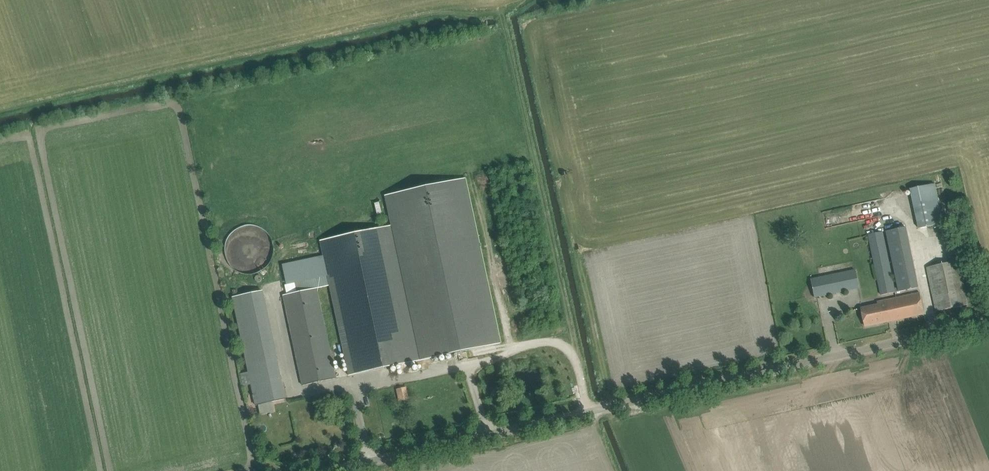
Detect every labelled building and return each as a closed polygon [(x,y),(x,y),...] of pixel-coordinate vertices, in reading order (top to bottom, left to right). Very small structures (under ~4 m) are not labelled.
[(465,178),(385,195),(420,360),(500,343),(465,178)] [(935,183),(910,187),(918,227),(943,223),(935,183)] [(833,210),(823,211),(824,224),(834,223),(833,210)] [(225,251),(225,253),(226,256),(227,259),(228,262),(230,264),(232,267),(235,269),(238,271),(241,272),(244,273),(248,274),(251,274),(254,273),(257,272),(260,271),(262,270),(264,269),(266,267),(268,265),(270,262),(272,259),(273,256),(273,253),(274,249),(273,246),(273,243),(272,239),(270,237),(268,234),(266,232),(264,230),(262,228),(259,227),(257,226),(254,225),(251,225),(248,225),(245,225),(241,226),(238,227),(235,229),(233,231),(230,234),(228,237),(227,239),(226,242),(225,245),(225,248),(225,251)] [(413,345),(417,344),(391,225),(320,240),(328,278),(296,285),(297,292),(283,295),(302,385),(335,378),(316,289),(330,286),(349,376),(416,361),(413,345)] [(915,280),(917,280),(906,227),(887,231),(898,288),(894,289),(883,232),(869,234),(881,295),(917,288),(915,280)] [(927,267),(934,301),(936,311),(968,304),(959,260),(927,267)] [(859,288),(855,270),(810,279),(814,297),(859,288)] [(232,297),(256,405),(285,399),(262,291),(232,297)] [(925,314),(923,304),(920,292),(878,301),(879,304),(862,308),(865,326),(925,314)] [(405,387),(397,389),(399,400),(407,398),(405,387)]
